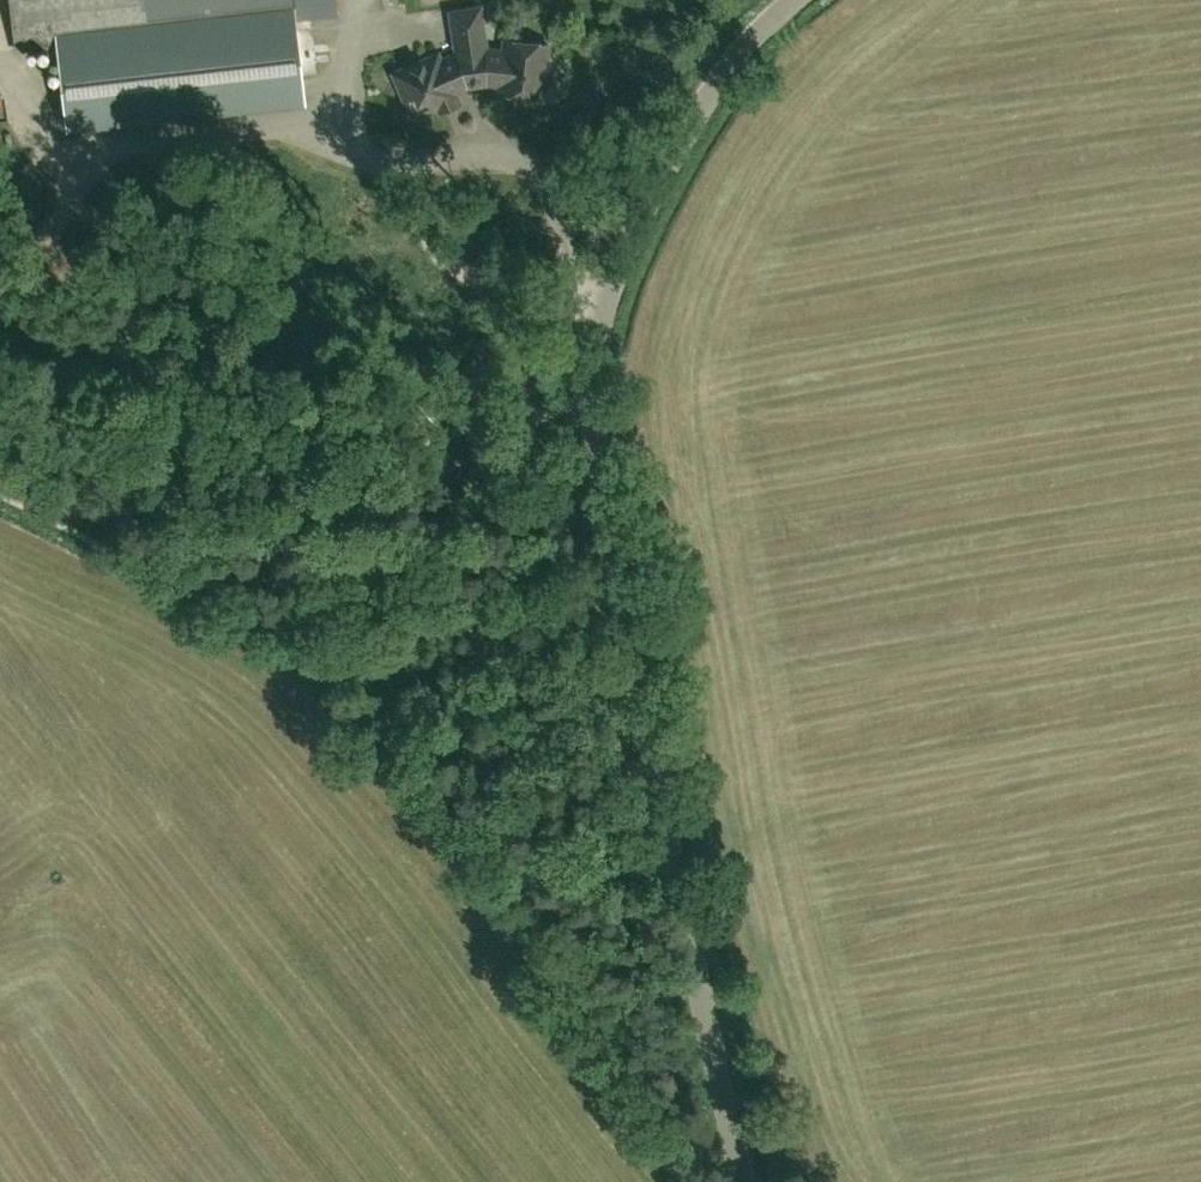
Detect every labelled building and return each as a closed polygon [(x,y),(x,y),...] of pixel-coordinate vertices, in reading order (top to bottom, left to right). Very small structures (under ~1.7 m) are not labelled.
[(15,45),(57,41),(63,100),(126,93),(129,120),(235,109),(233,86),(162,93),(162,90),(299,75),(293,16),(336,12),(334,0),(10,0),(15,45)] [(461,51),(467,86),(486,83),(500,84),(499,91),(521,94),(521,99),(542,101),(543,88),(538,87),(540,67),(545,68),(548,44),(505,39),(503,51),(485,49),(480,8),(452,12),(457,53),(461,51)] [(454,91),(467,86),(461,51),(457,53),(441,61),(438,54),(394,73),(413,117),(439,106),(441,112),(459,104),(454,91)]
